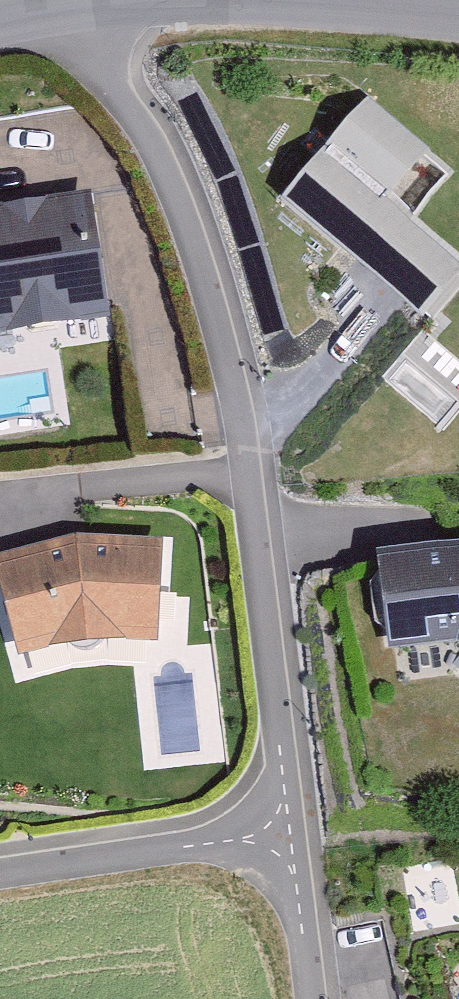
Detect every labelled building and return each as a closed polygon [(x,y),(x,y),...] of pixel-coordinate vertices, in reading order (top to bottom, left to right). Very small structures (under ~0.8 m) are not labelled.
[(278,194),(421,318),(458,274),(458,262),(380,194),(420,149),(362,98),(278,194)] [(0,220),(0,355),(116,336),(94,204),(0,220)] [(374,648),(444,633),(458,644),(458,547),(368,559),(374,648)] [(163,549),(7,577),(24,674),(180,646),(163,549)]
